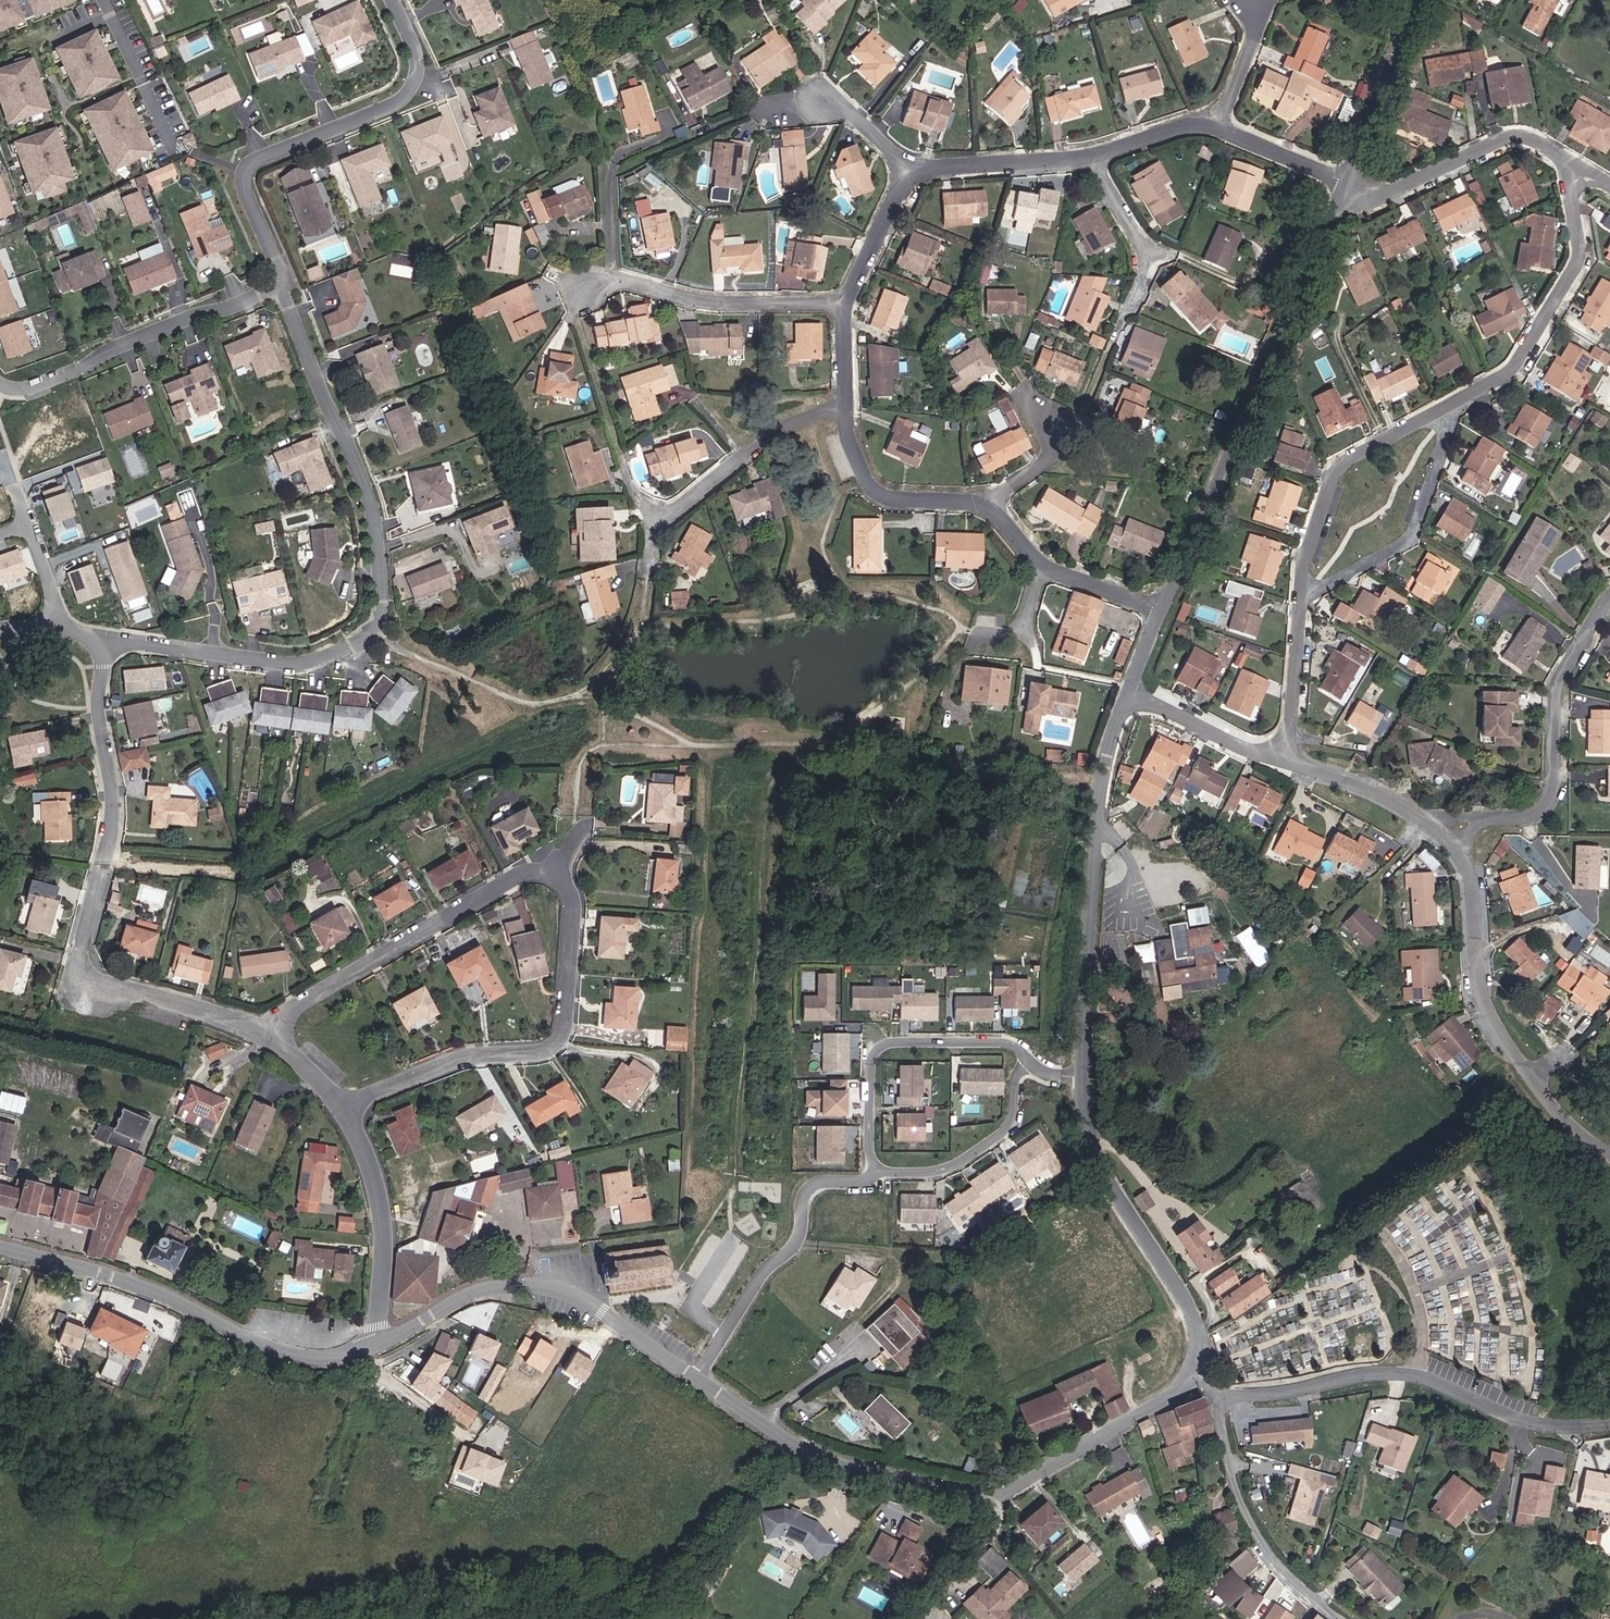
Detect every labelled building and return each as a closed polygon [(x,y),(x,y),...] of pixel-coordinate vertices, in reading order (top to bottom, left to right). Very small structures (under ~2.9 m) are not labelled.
[(15,26),(24,22),(32,19),(49,12),(64,6),(73,3),(74,2),(73,0),(0,0),(0,32),(15,26)] [(486,0),(454,0),(456,6),(460,4),(467,20),(471,18),(478,36),(498,28),(486,0)] [(821,21),(832,11),(844,0),(805,0),(801,3),(805,7),(796,15),(813,34),(824,24),(823,23),(821,21)] [(1022,0),(1019,0),(1010,12),(1016,16),(1026,3),(1022,0)] [(1053,17),(1061,12),(1059,9),(1073,1),(1074,4),(1082,0),(1043,0),(1053,17)] [(1557,0),(1530,0),(1529,3),(1534,5),(1521,27),(1537,36),(1557,0)] [(374,38),(367,23),(360,26),(357,19),(363,16),(357,2),(312,23),(324,47),(350,35),(356,47),(374,38)] [(1457,20),(1460,14),(1443,5),(1440,11),(1457,20)] [(823,23),(832,15),(832,11),(821,21),(823,23)] [(51,16),(49,12),(32,19),(34,23),(51,16)] [(1478,31),(1482,24),(1461,12),(1462,22),(1478,31)] [(367,23),(363,16),(357,19),(360,26),(367,23)] [(1139,29),(1135,17),(1130,19),(1134,31),(1139,29)] [(1190,29),(1187,21),(1168,30),(1185,66),(1203,57),(1203,56),(1190,29)] [(1206,55),(1193,27),(1190,29),(1203,56),(1206,55)] [(235,28),(229,30),(234,43),(240,41),(235,28)] [(1313,68),(1327,36),(1307,28),(1293,59),(1287,56),(1282,67),(1293,72),(1318,83),(1323,72),(1313,68)] [(767,47),(778,40),(780,39),(774,31),(761,39),(767,47)] [(895,64),(883,53),(889,47),(872,31),(866,37),(850,53),(862,65),(856,71),(873,87),(895,64)] [(98,39),(95,32),(57,50),(58,51),(62,60),(65,67),(69,76),(77,91),(79,90),(86,87),(89,92),(90,94),(108,85),(107,83),(104,78),(113,74),(115,73),(102,47),(98,39)] [(1550,47),(1554,39),(1547,35),(1542,43),(1543,43),(1550,47)] [(187,36),(180,40),(182,44),(189,41),(187,36)] [(107,45),(103,37),(98,39),(102,47),(107,45)] [(798,62),(781,38),(780,39),(778,40),(792,61),(757,83),(760,88),(798,62)] [(294,61),(285,40),(248,55),(258,80),(269,75),(268,72),(294,61)] [(792,61),(778,40),(767,47),(744,63),(757,83),(792,61)] [(553,80),(536,41),(514,50),(531,90),(553,80)] [(62,60),(58,51),(53,53),(57,62),(62,60)] [(1486,70),(1483,52),(1468,54),(1471,70),(1472,73),(1486,70)] [(1468,54),(1423,63),(1427,83),(1446,79),(1447,81),(1464,78),(1462,72),(1471,70),(1468,54)] [(960,64),(965,59),(960,55),(955,60),(960,64)] [(32,61),(26,63),(17,66),(0,72),(0,98),(6,115),(7,114),(10,124),(16,121),(25,118),(32,116),(41,113),(48,111),(32,61)] [(685,80),(698,73),(694,64),(681,71),(685,80)] [(69,76),(65,67),(61,69),(65,78),(69,76)] [(806,74),(802,67),(793,72),(798,79),(806,74)] [(1527,102),(1521,68),(1485,75),(1486,84),(1494,83),(1497,104),(1509,102),(1510,105),(1527,102)] [(728,91),(717,70),(701,78),(698,73),(685,80),(678,84),(682,91),(681,91),(691,111),(699,107),(696,102),(711,95),(713,99),(728,91)] [(1162,91),(1156,70),(1119,80),(1124,102),(1162,91)] [(992,103),(1011,82),(1016,76),(1012,72),(988,100),(992,103)] [(1310,99),(1312,96),(1321,100),(1327,87),(1318,83),(1293,72),(1288,82),(1287,86),(1275,81),(1277,77),(1265,72),(1257,91),(1280,101),(1275,113),(1289,119),(1295,105),(1305,110),(1310,99)] [(239,100),(227,76),(189,94),(199,115),(215,108),(229,102),(230,104),(239,100)] [(1288,82),(1277,77),(1275,81),(1287,86),(1288,82)] [(1447,84),(1447,81),(1446,79),(1427,83),(1428,87),(1447,84)] [(1028,97),(1011,82),(992,103),(988,108),(1008,126),(1020,113),(1017,110),(1028,97)] [(1497,104),(1494,83),(1486,84),(1491,108),(1510,105),(1509,102),(1497,104)] [(1359,102),(1366,86),(1359,84),(1354,99),(1359,102)] [(658,131),(656,123),(653,123),(642,86),(620,93),(625,109),(630,130),(639,128),(641,136),(658,131)] [(1098,105),(1093,86),(1054,96),(1054,97),(1060,120),(1079,115),(1077,110),(1098,105)] [(89,92),(86,87),(79,90),(81,96),(89,92)] [(1329,108),(1336,91),(1327,87),(1321,100),(1312,96),(1310,99),(1329,108)] [(513,125),(499,88),(476,98),(481,111),(473,115),(475,119),(479,117),(481,123),(477,125),(483,137),(513,125)] [(1439,146),(1449,123),(1424,113),(1417,111),(1424,94),(1410,89),(1395,128),(1406,133),(1407,130),(1429,139),(1428,141),(1439,146)] [(129,103),(133,101),(129,92),(125,94),(129,103)] [(125,93),(85,112),(85,113),(89,122),(92,129),(97,138),(113,171),(116,170),(124,166),(153,152),(129,103),(125,94),(125,93)] [(926,101),(927,98),(912,93),(907,108),(911,110),(915,97),(926,101)] [(1424,113),(1430,97),(1424,94),(1417,111),(1424,113)] [(699,107),(713,99),(711,95),(696,102),(699,107)] [(951,106),(927,98),(926,101),(915,97),(911,110),(907,108),(903,119),(930,129),(942,133),(951,106)] [(1060,119),(1054,97),(1045,100),(1051,122),(1060,119)] [(1460,108),(1463,101),(1453,97),(1450,104),(1460,108)] [(1349,120),(1356,103),(1350,101),(1346,110),(1341,109),(1339,116),(1349,120)] [(1609,143),(1609,120),(1577,101),(1569,116),(1577,120),(1570,133),(1587,143),(1590,137),(1607,147),(1609,143)] [(216,111),(230,104),(229,102),(215,108),(216,111)] [(630,130),(625,109),(621,111),(627,131),(630,130)] [(89,122),(85,113),(81,115),(85,124),(89,122)] [(451,142),(442,118),(417,128),(418,130),(403,136),(414,164),(430,158),(427,152),(435,148),(451,142)] [(930,129),(903,119),(901,124),(928,134),(930,129)] [(403,136),(418,130),(417,128),(402,134),(403,136)] [(97,138),(92,129),(88,131),(92,140),(97,138)] [(70,170),(59,140),(56,131),(56,130),(16,144),(16,145),(19,154),(29,184),(33,193),(33,194),(73,180),(73,179),(70,170)] [(801,139),(800,132),(781,134),(781,141),(801,139)] [(197,145),(192,134),(179,140),(182,145),(193,147),(197,145)] [(1607,147),(1590,137),(1587,143),(1604,153),(1607,147)] [(805,182),(801,139),(781,141),(780,141),(781,149),(784,184),(805,182)] [(1379,139),(1376,149),(1384,152),(1388,143),(1379,139)] [(716,170),(719,143),(715,143),(711,169),(716,170)] [(743,161),(745,146),(719,143),(716,170),(714,187),(736,191),(738,172),(736,171),(737,164),(739,164),(740,161),(743,161)] [(389,165),(381,145),(361,153),(363,158),(358,160),(356,155),(341,161),(359,209),(380,201),(374,186),(369,173),(387,166),(389,165)] [(872,191),(861,161),(860,161),(854,146),(841,151),(835,165),(837,170),(835,171),(838,179),(844,177),(852,198),(872,191)] [(437,155),(435,148),(427,152),(430,158),(437,155)] [(1228,160),(1231,153),(1224,150),(1221,157),(1228,160)] [(1243,210),(1253,179),(1257,181),(1259,182),(1262,172),(1233,162),(1223,191),(1226,192),(1222,203),(1243,210)] [(1172,204),(1161,185),(1169,181),(1158,163),(1150,167),(1152,172),(1136,182),(1145,198),(1143,199),(1153,215),(1155,214),(1161,226),(1183,214),(1176,202),(1172,204)] [(126,170),(124,166),(116,170),(118,174),(126,170)] [(392,179),(387,166),(369,173),(374,186),(392,179)] [(1136,182),(1152,172),(1150,167),(1132,177),(1136,182)] [(1534,201),(1525,182),(1518,168),(1498,178),(1513,211),(1534,201)] [(292,169),(281,179),(284,188),(310,178),(307,169),(292,169)] [(15,213),(0,175),(0,219),(15,213)] [(149,185),(145,176),(135,180),(139,190),(149,185)] [(1247,211),(1257,181),(1253,179),(1243,210),(1247,211)] [(1533,190),(1528,180),(1525,182),(1534,201),(1537,200),(1532,190),(1533,190)] [(1145,198),(1136,182),(1131,185),(1140,201),(1143,199),(1145,198)] [(556,195),(571,189),(569,183),(553,189),(556,195)] [(329,225),(313,185),(287,195),(303,235),(300,236),(304,247),(335,235),(332,224),(329,225)] [(591,205),(583,185),(580,187),(587,205),(588,207),(591,205)] [(587,205),(580,187),(579,186),(571,189),(556,195),(542,201),(538,192),(529,196),(532,203),(540,223),(564,214),(587,205)] [(1055,221),(1061,192),(1042,188),(1040,196),(1009,189),(1003,218),(1017,220),(1015,231),(1032,235),(1035,217),(1055,221)] [(143,205),(138,193),(123,199),(128,211),(143,205)] [(985,216),(983,193),(942,195),(944,218),(969,217),(985,216)] [(1483,205),(1478,194),(1472,198),(1477,208),(1483,205)] [(1482,224),(1468,195),(1431,212),(1441,232),(1456,225),(1459,233),(1463,233),(1479,226),(1482,224)] [(805,207),(806,199),(793,198),(792,206),(805,207)] [(96,230),(85,201),(62,211),(65,218),(78,213),(86,234),(96,230)] [(816,211),(819,205),(812,201),(809,207),(816,211)] [(1416,212),(1423,208),(1420,201),(1413,205),(1416,212)] [(536,213),(532,203),(522,207),(527,217),(536,213)] [(149,220),(143,205),(128,211),(134,226),(149,220)] [(566,222),(590,212),(588,207),(587,205),(564,214),(566,222)] [(231,245),(224,226),(210,231),(204,216),(200,207),(181,215),(185,224),(198,258),(211,254),(210,251),(214,249),(217,251),(231,245)] [(1113,242),(1093,208),(1073,220),(1084,239),(1093,254),(1113,242)] [(62,211),(47,217),(50,225),(65,218),(62,211)] [(1546,270),(1554,230),(1553,230),(1548,229),(1550,218),(1531,214),(1524,218),(1523,225),(1532,227),(1528,246),(1520,244),(1516,268),(1524,270),(1525,266),(1528,266),(1546,270)] [(672,246),(667,215),(641,220),(647,250),(672,246)] [(47,217),(26,226),(29,233),(50,225),(47,217)] [(970,224),(969,217),(944,218),(944,226),(970,224)] [(1523,225),(1524,218),(1512,223),(1514,228),(1523,225)] [(1425,240),(1416,221),(1394,231),(1388,234),(1374,240),(1384,260),(1425,240)] [(759,270),(757,246),(742,247),(742,239),(740,237),(723,239),(721,224),(714,225),(714,226),(712,231),(710,236),(712,273),(723,273),(723,267),(740,266),(741,271),(759,270)] [(516,257),(520,229),(496,225),(495,235),(489,270),(514,274),(516,257)] [(1224,270),(1240,234),(1219,225),(1203,261),(1224,270)] [(929,259),(932,250),(935,252),(938,244),(913,234),(906,250),(902,258),(899,257),(896,265),(922,275),(929,259)] [(489,270),(495,235),(491,235),(486,270),(489,270)] [(600,252),(599,236),(591,236),(591,253),(600,252)] [(819,281),(821,272),(816,271),(820,248),(818,248),(814,247),(815,239),(799,236),(797,244),(796,244),(792,267),(806,269),(805,278),(819,281)] [(1093,254),(1084,239),(1081,241),(1090,256),(1093,254)] [(1492,245),(1490,240),(1480,244),(1483,249),(1492,245)] [(792,267),(796,244),(789,243),(784,265),(786,266),(784,274),(805,278),(806,269),(792,267)] [(1495,251),(1492,245),(1483,249),(1486,256),(1495,251)] [(821,272),(825,249),(820,248),(816,271),(821,272)] [(1361,263),(1355,252),(1340,259),(1339,262),(1343,271),(1361,263)] [(103,276),(93,253),(86,256),(85,256),(70,262),(73,267),(64,270),(55,274),(62,292),(72,288),(73,290),(96,281),(95,279),(103,276)] [(167,258),(126,274),(134,295),(175,278),(167,258)] [(1377,296),(1368,277),(1375,273),(1368,259),(1361,263),(1343,271),(1351,288),(1348,289),(1356,306),(1377,296)] [(64,270),(73,267),(70,262),(62,265),(64,270)] [(15,312),(0,270),(0,318),(15,312)] [(1351,288),(1343,271),(1341,272),(1348,289),(1351,288)] [(1217,315),(1184,278),(1182,280),(1177,274),(1162,287),(1168,293),(1166,295),(1172,301),(1174,299),(1187,314),(1185,316),(1199,332),(1209,323),(1217,315)] [(1091,317),(1096,304),(1103,308),(1107,299),(1098,295),(1105,278),(1083,276),(1065,319),(1088,328),(1093,317),(1091,317)] [(1601,280),(1582,311),(1585,313),(1579,321),(1597,332),(1603,323),(1609,311),(1609,286),(1601,280)] [(365,303),(356,281),(336,288),(341,303),(338,312),(325,317),(332,337),(353,329),(356,323),(354,322),(360,308),(362,309),(365,303)] [(945,295),(948,289),(933,283),(930,288),(945,295)] [(543,327),(524,285),(491,299),(495,310),(499,308),(506,305),(520,337),(543,327)] [(1429,297),(1436,292),(1431,285),(1425,290),(1429,297)] [(1459,292),(1455,285),(1449,287),(1452,295),(1459,292)] [(1515,322),(1513,317),(1524,312),(1513,289),(1485,302),(1489,310),(1475,317),(1484,337),(1502,328),(1515,322)] [(895,330),(907,298),(884,290),(872,321),(888,327),(895,330)] [(1024,314),(1025,297),(1016,297),(1016,290),(986,290),(985,314),(1024,314)] [(479,317),(495,310),(491,299),(474,306),(479,317)] [(1187,314),(1174,299),(1172,301),(1185,316),(1187,314)] [(1258,312),(1262,304),(1251,299),(1248,307),(1258,312)] [(1093,330),(1103,308),(1096,304),(1091,317),(1093,317),(1088,328),(1093,330)] [(1265,314),(1268,307),(1262,304),(1258,312),(1257,314),(1265,318),(1262,322),(1269,325),(1273,318),(1265,314)] [(520,337),(506,305),(499,308),(513,340),(520,337)] [(648,339),(645,321),(642,306),(631,308),(633,320),(605,325),(605,327),(594,329),(598,346),(608,344),(609,346),(648,339)] [(356,323),(362,309),(360,308),(354,322),(356,323)] [(1215,329),(1225,320),(1219,313),(1217,315),(1209,323),(1215,329)] [(1054,327),(1056,320),(1049,317),(1047,324),(1054,327)] [(658,337),(655,319),(645,321),(648,339),(658,337)] [(19,321),(0,328),(0,347),(5,361),(30,352),(19,321)] [(886,332),(888,327),(872,321),(870,325),(886,332)] [(1504,333),(1517,326),(1515,322),(1502,328),(1504,333)] [(738,351),(738,328),(727,328),(727,329),(698,329),(698,324),(678,324),(687,353),(698,353),(699,351),(705,351),(738,351)] [(819,355),(819,325),(796,325),(795,345),(787,345),(787,362),(795,363),(795,358),(804,359),(804,355),(819,355)] [(1313,343),(1323,335),(1317,327),(1307,334),(1313,343)] [(1149,374),(1163,340),(1136,329),(1122,363),(1134,368),(1149,374)] [(278,369),(263,330),(253,334),(254,336),(225,347),(233,368),(251,361),(257,377),(278,369)] [(1031,350),(1037,337),(1031,334),(1025,347),(1031,350)] [(368,340),(370,346),(383,342),(381,336),(368,340)] [(1101,349),(1104,341),(1094,336),(1091,344),(1101,349)] [(996,369),(976,339),(968,345),(971,349),(950,362),(959,377),(950,383),(956,393),(965,387),(963,384),(984,370),(987,374),(996,369)] [(1313,348),(1308,340),(1301,345),(1306,354),(1313,348)] [(1461,365),(1449,343),(1424,358),(1436,379),(1461,365)] [(397,385),(381,344),(356,354),(359,363),(362,362),(364,368),(369,380),(375,394),(397,385)] [(891,379),(890,361),(897,361),(897,349),(868,344),(871,398),(891,397),(891,379)] [(1591,356),(1605,364),(1609,355),(1594,346),(1589,355),(1569,344),(1560,359),(1564,362),(1562,367),(1557,364),(1545,384),(1576,402),(1581,393),(1579,392),(1583,385),(1577,381),(1582,371),(1591,356)] [(1074,385),(1082,364),(1053,353),(1053,354),(1043,350),(1035,368),(1045,372),(1044,373),(1074,385)] [(574,398),(576,383),(568,382),(572,357),(551,354),(549,370),(545,393),(574,398)] [(1562,367),(1564,362),(1560,359),(1556,357),(1542,382),(1545,384),(1557,364),(1562,367)] [(1028,368),(1031,362),(1022,359),(1020,365),(1028,368)] [(192,375),(164,386),(172,406),(170,406),(176,422),(188,417),(182,403),(191,400),(197,414),(206,410),(207,413),(216,409),(210,392),(218,389),(208,364),(190,371),(192,375)] [(668,388),(661,366),(621,379),(635,420),(656,414),(653,402),(643,405),(641,397),(650,394),(668,388)] [(1417,385),(1408,366),(1376,382),(1372,374),(1362,379),(1373,401),(1381,397),(1383,401),(1417,385)] [(1149,374),(1134,368),(1132,372),(1147,378),(1149,374)] [(545,393),(549,370),(541,369),(537,391),(545,393)] [(1282,370),(1276,385),(1282,397),(1292,392),(1282,370)] [(1583,385),(1589,375),(1582,371),(1577,381),(1583,385)] [(1141,410),(1149,391),(1132,384),(1129,392),(1124,390),(1119,401),(1123,403),(1114,424),(1134,432),(1143,436),(1149,422),(1140,418),(1143,411),(1141,410)] [(1366,419),(1359,403),(1350,407),(1342,411),(1332,389),(1313,398),(1320,412),(1329,430),(1347,422),(1348,425),(1349,427),(1366,419)] [(653,402),(650,394),(641,397),(643,405),(653,402)] [(998,399),(1005,413),(1012,410),(1006,395),(998,399)] [(513,410),(520,401),(513,396),(507,405),(513,410)] [(153,423),(142,397),(134,401),(134,403),(135,405),(123,410),(122,408),(103,415),(113,439),(153,423)] [(1359,403),(1356,398),(1348,402),(1350,407),(1359,403)] [(1114,424),(1123,403),(1119,401),(1111,422),(1114,424)] [(1518,428),(1531,407),(1525,404),(1513,425),(1518,428)] [(511,414),(513,410),(507,405),(504,409),(511,414)] [(420,445),(405,406),(385,414),(392,431),(394,433),(396,436),(394,439),(400,452),(420,445)] [(1532,448),(1550,419),(1531,407),(1518,428),(1513,425),(1511,424),(1506,433),(1532,448)] [(1329,430),(1320,412),(1316,413),(1327,435),(1348,425),(1347,422),(1329,430)] [(1600,428),(1606,419),(1596,412),(1590,422),(1600,428)] [(1574,429),(1579,421),(1572,417),(1567,425),(1574,429)] [(917,464),(925,445),(907,437),(911,430),(902,426),(905,421),(897,418),(891,431),(894,432),(885,452),(900,458),(901,457),(917,464)] [(1011,431),(1022,453),(1030,449),(1020,427),(1011,431)] [(925,445),(929,438),(911,430),(907,437),(925,445)] [(1293,468),(1304,436),(1282,430),(1272,461),(1293,468)] [(979,443),(973,446),(972,449),(984,473),(992,469),(991,467),(1022,453),(1011,431),(981,446),(979,443)] [(1503,450),(1482,437),(1473,452),(1477,455),(1467,471),(1461,481),(1469,486),(1484,494),(1490,484),(1485,481),(1503,450)] [(317,460),(314,451),(317,450),(313,438),(291,446),(292,447),(274,454),(282,475),(301,468),(310,492),(331,484),(321,459),(317,460)] [(240,444),(238,439),(230,442),(232,448),(240,444)] [(706,457),(702,443),(694,446),(692,440),(654,452),(655,454),(645,457),(651,476),(661,473),(679,468),(678,465),(688,463),(706,457)] [(601,482),(592,453),(588,441),(565,448),(578,489),(601,482)] [(517,454),(528,451),(526,442),(514,445),(517,454)] [(609,479),(600,450),(592,453),(601,482),(609,479)] [(1467,471),(1477,455),(1473,452),(1472,452),(1462,468),(1467,471)] [(917,464),(901,457),(900,458),(899,460),(915,467),(917,464)] [(115,481),(107,458),(95,463),(95,464),(91,465),(91,464),(76,469),(84,492),(115,481)] [(662,479),(690,471),(688,463),(678,465),(679,468),(661,473),(662,479)] [(172,471),(169,464),(158,468),(161,475),(172,471)] [(442,467),(409,474),(413,490),(417,489),(418,495),(425,494),(429,509),(450,504),(448,495),(451,492),(449,485),(446,483),(442,467)] [(776,490),(772,478),(761,482),(762,483),(765,493),(776,490)] [(1280,529),(1283,520),(1285,521),(1290,509),(1291,505),(1294,506),(1300,488),(1275,480),(1268,500),(1263,514),(1256,511),(1253,520),(1280,529)] [(765,493),(762,483),(753,486),(754,490),(728,499),(735,520),(770,508),(774,518),(784,515),(776,490),(765,493)] [(73,516),(62,485),(43,492),(46,500),(44,500),(47,509),(49,508),(50,512),(49,512),(53,524),(73,516)] [(417,489),(413,490),(418,511),(429,509),(425,494),(418,495),(417,489)] [(1101,513),(1088,505),(1084,512),(1047,490),(1035,509),(1073,532),(1074,530),(1087,538),(1101,513)] [(1263,514),(1268,500),(1260,498),(1256,511),(1263,514)] [(1462,541),(1474,521),(1462,513),(1466,507),(1452,499),(1436,525),(1462,541)] [(173,520),(184,516),(178,501),(167,505),(173,520)] [(1477,518),(1480,513),(1470,506),(1466,511),(1477,518)] [(506,509),(466,524),(479,558),(499,551),(494,538),(496,535),(513,528),(506,509)] [(612,560),(609,509),(576,511),(577,532),(579,532),(583,532),(584,555),(601,555),(602,560),(612,560)] [(1514,524),(1518,518),(1511,515),(1508,520),(1514,524)] [(1524,568),(1534,551),(1537,552),(1540,547),(1544,549),(1549,551),(1559,533),(1535,519),(1503,573),(1525,586),(1533,574),(1530,572),(1524,568)] [(188,536),(183,520),(163,527),(168,543),(178,571),(169,588),(171,593),(184,600),(189,598),(201,572),(188,536)] [(1153,557),(1163,534),(1127,520),(1123,530),(1113,526),(1106,543),(1117,548),(1119,543),(1128,547),(1129,545),(1143,550),(1142,553),(1153,557)] [(879,554),(879,521),(854,521),(854,570),(876,570),(876,553),(879,554)] [(1600,537),(1609,545),(1604,552),(1609,557),(1609,524),(1600,537)] [(267,525),(255,528),(256,535),(269,532),(267,525)] [(699,567),(706,554),(702,551),(710,536),(692,525),(683,540),(686,542),(678,554),(676,552),(671,561),(683,568),(687,560),(699,567)] [(337,562),(334,530),(312,532),(315,558),(306,576),(327,585),(337,562)] [(584,555),(583,532),(579,532),(580,561),(602,560),(601,555),(584,555)] [(1270,586),(1281,552),(1276,551),(1279,543),(1250,534),(1241,561),(1250,564),(1246,578),(1270,586)] [(982,568),(982,541),(963,540),(964,535),(935,535),(934,560),(944,560),(944,566),(982,568)] [(678,554),(686,542),(683,540),(676,552),(678,554)] [(146,595),(127,541),(105,548),(124,602),(146,595)] [(1143,550),(1129,545),(1128,547),(1142,553),(1143,550)] [(1530,572),(1544,549),(1540,547),(1537,552),(1534,551),(1524,568),(1530,572)] [(0,555),(0,582),(26,573),(18,549),(0,555)] [(705,570),(712,557),(706,554),(699,567),(705,570)] [(1430,605),(1448,575),(1437,569),(1442,562),(1428,554),(1424,561),(1425,562),(1419,573),(1420,573),(1414,582),(1417,584),(1411,593),(1430,605)] [(1209,574),(1214,562),(1203,557),(1198,569),(1209,574)] [(693,576),(699,567),(687,560),(683,568),(682,569),(693,576)] [(451,585),(443,563),(406,577),(414,599),(451,585)] [(1594,570),(1589,563),(1584,567),(1588,574),(1594,570)] [(101,595),(90,564),(67,572),(78,603),(101,595)] [(610,593),(606,579),(614,576),(611,565),(581,574),(584,585),(589,602),(582,604),(580,607),(583,618),(586,620),(594,617),(594,619),(615,613),(615,609),(610,593)] [(279,573),(233,584),(239,609),(249,607),(250,611),(270,606),(268,598),(284,594),(279,573)] [(1259,601),(1262,592),(1225,580),(1222,592),(1236,597),(1226,629),(1254,638),(1261,618),(1255,616),(1252,615),(1257,600),(1259,601)] [(1395,604),(1399,596),(1384,587),(1377,599),(1363,590),(1351,610),(1340,603),(1332,616),(1344,623),(1345,621),(1349,624),(1353,622),(1358,614),(1366,619),(1369,614),(1383,622),(1395,604)] [(1487,610),(1493,600),(1478,590),(1472,600),(1487,610)] [(688,607),(687,592),(672,593),(672,608),(688,607)] [(284,594),(268,598),(270,606),(286,602),(284,594)] [(1401,608),(1406,600),(1399,596),(1395,604),(1401,608)] [(1081,662),(1099,612),(1071,602),(1067,613),(1073,615),(1059,653),(1081,662)] [(1059,653),(1073,615),(1067,613),(1053,651),(1059,653)] [(1534,652),(1542,640),(1539,637),(1544,630),(1528,619),(1501,658),(1520,672),(1534,652)] [(1185,635),(1188,627),(1179,624),(1176,631),(1185,635)] [(1126,654),(1131,643),(1123,640),(1119,651),(1126,654)] [(1338,700),(1359,665),(1362,667),(1368,657),(1346,643),(1340,654),(1330,670),(1319,689),(1338,700)] [(1246,645),(1243,652),(1258,658),(1261,651),(1246,645)] [(1203,694),(1211,679),(1220,662),(1194,648),(1185,664),(1188,666),(1179,682),(1203,694)] [(1330,670),(1340,654),(1333,649),(1323,666),(1330,670)] [(1522,673),(1536,654),(1534,652),(1520,672),(1522,673)] [(1240,668),(1246,657),(1239,654),(1234,665),(1240,668)] [(1427,669),(1409,659),(1405,666),(1423,676),(1427,669)] [(1179,682),(1188,666),(1185,664),(1177,680),(1179,682)] [(1006,699),(1009,672),(989,670),(989,674),(977,673),(978,669),(965,667),(961,699),(987,702),(988,697),(1006,699)] [(164,689),(162,668),(122,673),(125,694),(164,689)] [(1253,704),(1260,689),(1264,691),(1268,682),(1241,670),(1225,707),(1247,717),(1253,704)] [(1119,680),(1121,674),(1115,672),(1113,678),(1119,680)] [(374,711),(388,723),(414,692),(399,680),(388,693),(386,691),(392,685),(380,676),(367,690),(372,698),(377,702),(382,697),(384,698),(374,711)] [(248,711),(241,693),(226,698),(225,695),(232,693),(227,679),(206,687),(211,700),(218,698),(219,701),(203,706),(210,724),(248,711)] [(1210,698),(1218,683),(1211,679),(1203,694),(1210,698)] [(285,729),(288,709),(279,708),(279,705),(282,706),(285,691),(262,688),(260,702),(263,702),(262,705),(254,704),(250,723),(285,729)] [(1073,718),(1078,694),(1047,689),(1042,713),(1072,718),(1073,718)] [(1257,706),(1264,691),(1260,689),(1253,704),(1257,706)] [(335,708),(333,727),(367,730),(369,711),(360,710),(360,708),(363,708),(365,693),(342,691),(341,706),(344,706),(343,708),(335,708)] [(324,733),(327,714),(318,712),(319,710),(322,710),(324,695),(301,692),(299,707),(302,707),(302,710),(293,709),(290,728),(324,733)] [(1516,746),(1517,729),(1508,729),(1503,729),(1504,708),(1511,708),(1511,694),(1482,693),(1481,736),(1492,736),(1492,745),(1516,746)] [(24,702),(23,694),(0,698),(2,706),(24,702)] [(1508,729),(1508,712),(1515,712),(1515,694),(1511,694),(1511,708),(1504,708),(1503,729),(1508,729)] [(1005,705),(1006,699),(988,697),(987,702),(1005,705)] [(156,733),(150,701),(123,707),(130,739),(156,733)] [(1380,718),(1381,715),(1358,702),(1346,722),(1369,736),(1371,733),(1380,718)] [(1608,720),(1608,711),(1591,710),(1591,719),(1588,719),(1588,754),(1609,754),(1609,720),(1608,720)] [(1378,737),(1387,722),(1380,718),(1371,733),(1378,737)] [(48,753),(43,731),(7,738),(11,760),(48,753)] [(1181,748),(1158,737),(1151,749),(1154,751),(1145,767),(1131,795),(1151,806),(1174,762),(1183,766),(1192,749),(1183,744),(1181,748)] [(1462,785),(1473,772),(1460,763),(1462,760),(1449,750),(1447,753),(1434,747),(1434,743),(1408,746),(1410,767),(1425,765),(1427,770),(1437,775),(1439,771),(1448,778),(1450,776),(1462,785)] [(145,747),(118,753),(122,772),(150,766),(145,747)] [(1145,767),(1154,751),(1151,749),(1142,766),(1145,767)] [(1062,760),(1062,753),(1047,752),(1046,759),(1062,760)] [(30,761),(49,757),(48,753),(11,760),(12,767),(31,763),(30,761)] [(1358,765),(1363,759),(1354,753),(1350,761),(1358,765)] [(1213,766),(1198,758),(1197,760),(1212,768),(1213,766)] [(1219,798),(1228,780),(1210,772),(1212,768),(1197,760),(1192,770),(1183,766),(1173,786),(1182,791),(1187,781),(1219,798)] [(1122,764),(1118,776),(1132,781),(1136,768),(1122,764)] [(35,782),(33,774),(22,777),(24,785),(35,782)] [(1271,815),(1281,797),(1266,789),(1248,780),(1240,776),(1231,795),(1240,799),(1271,815)] [(1268,786),(1249,777),(1248,780),(1266,789),(1268,786)] [(674,808),(675,793),(685,793),(685,780),(676,779),(676,787),(650,786),(648,820),(671,822),(681,822),(682,809),(674,808)] [(194,825),(196,801),(168,799),(168,789),(148,787),(148,798),(154,799),(152,826),(165,827),(166,823),(194,825)] [(65,821),(65,816),(65,802),(69,802),(69,792),(48,793),(48,802),(42,802),(43,822),(46,822),(46,841),(70,840),(69,822),(65,821)] [(1233,812),(1240,799),(1231,795),(1222,813),(1226,814),(1228,809),(1233,812)] [(216,807),(205,811),(209,823),(220,819),(216,807)] [(495,826),(491,828),(505,855),(517,849),(513,842),(537,830),(526,809),(505,821),(501,815),(495,818),(493,823),(495,826)] [(402,833),(414,826),(409,818),(398,825),(402,833)] [(686,838),(687,823),(681,822),(671,822),(669,837),(686,838)] [(1312,860),(1322,840),(1289,824),(1279,843),(1285,846),(1281,854),(1288,858),(1292,850),(1312,860)] [(1356,873),(1368,849),(1372,851),(1375,845),(1359,837),(1356,844),(1334,834),(1325,853),(1342,862),(1338,870),(1353,878),(1356,873)] [(1174,845),(1172,839),(1158,843),(1160,848),(1174,845)] [(1229,853),(1235,847),(1227,841),(1221,847),(1229,853)] [(1505,854),(1510,848),(1502,842),(1497,848),(1498,848),(1495,853),(1499,857),(1503,852),(1505,854)] [(1281,854),(1285,846),(1279,843),(1275,851),(1281,854)] [(1595,889),(1597,848),(1575,847),(1574,867),(1577,868),(1576,888),(1595,889)] [(1423,849),(1418,853),(1432,868),(1437,863),(1423,849)] [(478,871),(467,852),(428,874),(437,888),(462,874),(464,878),(478,871)] [(6,869),(9,860),(3,858),(0,868),(6,869)] [(330,877),(319,858),(304,868),(310,877),(316,873),(322,882),(330,877)] [(673,892),(676,863),(657,861),(654,891),(673,892)] [(1536,907),(1529,888),(1526,889),(1521,875),(1517,876),(1514,867),(1500,873),(1503,881),(1499,883),(1504,896),(1502,896),(1503,899),(1508,898),(1514,915),(1536,907)] [(1308,888),(1315,873),(1306,869),(1299,883),(1308,888)] [(1434,925),(1432,907),(1433,907),(1431,872),(1404,874),(1405,888),(1411,887),(1413,927),(1434,925)] [(1529,888),(1524,873),(1521,875),(1526,889),(1529,888)] [(411,903),(400,884),(374,899),(385,919),(411,903)] [(114,917),(120,897),(112,894),(106,915),(114,917)] [(57,901),(36,895),(34,902),(26,900),(19,924),(27,927),(26,930),(47,935),(57,901)] [(57,904),(52,921),(61,923),(65,906),(57,904)] [(348,934),(344,927),(352,922),(345,909),(341,908),(335,912),(334,910),(311,924),(325,948),(348,934)] [(497,916),(493,909),(482,916),(485,922),(497,916)] [(1366,947),(1381,932),(1357,909),(1342,923),(1366,947)] [(1585,941),(1594,928),(1575,909),(1557,915),(1585,941)] [(622,958),(624,930),(635,930),(636,921),(601,918),(599,956),(622,958)] [(544,966),(536,932),(524,935),(520,920),(505,924),(509,942),(512,941),(522,980),(536,977),(534,968),(544,966)] [(150,957),(156,935),(154,934),(156,927),(138,922),(136,926),(127,924),(120,948),(150,957)] [(1313,934),(1318,929),(1313,924),(1309,929),(1313,934)] [(1258,968),(1273,959),(1252,925),(1237,934),(1258,968)] [(1220,983),(1218,970),(1213,971),(1206,928),(1185,931),(1187,948),(1192,947),(1193,956),(1174,959),(1171,939),(1154,941),(1162,987),(1179,984),(1180,992),(1215,986),(1215,984),(1220,983)] [(1529,982),(1545,966),(1517,938),(1504,952),(1518,966),(1515,969),(1529,982)] [(1609,964),(1609,963),(1609,951),(1603,945),(1596,954),(1609,964)] [(189,955),(191,949),(179,946),(172,971),(174,971),(179,953),(189,955)] [(478,948),(447,965),(459,987),(477,977),(489,1001),(503,993),(478,948)] [(1438,991),(1436,950),(1401,952),(1402,965),(1414,965),(1415,987),(1403,988),(1403,1000),(1431,999),(1431,991),(1438,991)] [(14,975),(19,976),(24,957),(0,951),(0,988),(10,991),(14,975)] [(289,970),(287,951),(239,958),(241,977),(289,970)] [(207,984),(213,962),(189,955),(179,953),(174,971),(173,974),(207,984)] [(428,964),(424,957),(417,961),(421,969),(428,964)] [(322,970),(317,962),(310,967),(315,975),(322,970)] [(546,975),(544,966),(534,968),(536,977),(546,975)] [(1600,1001),(1606,992),(1598,987),(1584,976),(1568,966),(1556,983),(1574,995),(1586,1003),(1591,996),(1600,1001)] [(1598,987),(1605,977),(1590,967),(1584,976),(1598,987)] [(1354,979),(1359,974),(1353,969),(1348,974),(1354,979)] [(1529,982),(1515,969),(1513,972),(1526,985),(1529,982)] [(833,1020),(833,974),(818,974),(818,997),(804,997),(803,1020),(833,1020)] [(1027,1009),(1027,979),(992,979),(992,994),(1001,994),(1001,1009),(1027,1009)] [(1366,995),(1372,990),(1365,981),(1359,988),(1366,995)] [(900,1002),(900,994),(900,987),(851,987),(851,1009),(869,1009),(875,1009),(891,1009),(891,1002),(900,1002)] [(633,1028),(636,990),(615,988),(613,1011),(605,1011),(604,1026),(633,1028)] [(437,1014),(423,989),(393,1005),(405,1026),(425,1015),(427,1019),(437,1014)] [(936,1019),(936,994),(900,994),(900,1002),(900,1019),(936,1019)] [(1586,1003),(1574,995),(1571,1000),(1583,1008),(1586,1003)] [(1551,1018),(1561,1005),(1547,996),(1538,1009),(1551,1018)] [(1591,1014),(1600,1001),(1591,996),(1586,1003),(1583,1008),(1591,1014)] [(992,1020),(992,998),(954,998),(954,1020),(992,1020)] [(1210,1021),(1206,1016),(1203,1017),(1200,1014),(1195,1018),(1202,1027),(1210,1021)] [(1457,1027),(1450,1018),(1448,1020),(1455,1029),(1457,1027)] [(1444,1048),(1461,1070),(1480,1055),(1457,1027),(1455,1029),(1448,1020),(1425,1039),(1437,1054),(1444,1048)] [(847,1022),(847,1031),(864,1033),(865,1024),(847,1022)] [(686,1051),(686,1034),(667,1033),(666,1050),(686,1051)] [(848,1072),(848,1034),(823,1034),(823,1072),(848,1072)] [(1421,1056),(1427,1052),(1419,1043),(1422,1040),(1417,1035),(1409,1041),(1421,1056)] [(210,1060),(224,1054),(219,1044),(206,1050),(210,1060)] [(400,1057),(396,1049),(388,1054),(392,1062),(400,1057)] [(1429,1065),(1434,1061),(1427,1052),(1421,1056),(1429,1065)] [(652,1073),(633,1060),(627,1068),(621,1064),(604,1090),(630,1107),(652,1073)] [(921,1098),(921,1065),(899,1065),(899,1098),(921,1098)] [(1002,1094),(1003,1069),(960,1068),(959,1093),(1002,1094)] [(845,1089),(845,1080),(831,1080),(830,1089),(845,1089)] [(564,1109),(574,1102),(563,1083),(546,1092),(548,1095),(525,1109),(535,1125),(564,1109)] [(211,1134),(225,1101),(191,1086),(177,1117),(199,1126),(198,1129),(211,1134)] [(845,1115),(845,1089),(830,1089),(830,1092),(817,1092),(817,1105),(817,1115),(845,1115)] [(27,1112),(29,1096),(0,1092),(0,1109),(27,1112)] [(817,1105),(817,1092),(807,1092),(807,1105),(817,1105)] [(467,1137),(504,1115),(493,1097),(456,1118),(467,1137)] [(255,1152),(273,1109),(253,1100),(235,1144),(255,1152)] [(579,1111),(574,1102),(564,1109),(569,1117),(579,1111)] [(422,1146),(417,1133),(422,1131),(412,1106),(393,1114),(397,1123),(388,1126),(400,1156),(422,1146)] [(134,1155),(149,1121),(122,1108),(120,1112),(122,1112),(119,1119),(117,1118),(116,1122),(117,1122),(114,1128),(113,1127),(112,1130),(109,1138),(123,1144),(121,1149),(134,1155)] [(924,1139),(924,1114),(896,1114),(896,1139),(924,1139)] [(6,1162),(15,1128),(0,1124),(0,1160),(6,1162)] [(123,1144),(109,1138),(112,1130),(98,1124),(93,1137),(117,1148),(121,1149),(123,1144)] [(843,1162),(843,1126),(817,1126),(817,1162),(843,1162)] [(1061,1168),(1038,1134),(1030,1140),(1031,1142),(1027,1144),(1026,1142),(1006,1156),(1024,1181),(1046,1166),(1051,1174),(1061,1168)] [(537,1154),(528,1137),(514,1145),(524,1161),(537,1154)] [(319,1201),(323,1169),(337,1171),(339,1158),(335,1157),(337,1147),(309,1144),(308,1153),(304,1152),(298,1198),(299,1198),(298,1210),(315,1212),(317,1200),(319,1201)] [(564,1147),(553,1150),(556,1158),(566,1155),(564,1147)] [(135,1180),(144,1159),(134,1155),(121,1149),(117,1148),(98,1191),(125,1203),(135,1180)] [(553,1150),(546,1151),(549,1159),(556,1158),(553,1150)] [(680,1171),(679,1150),(669,1151),(669,1159),(668,1160),(669,1171),(680,1171)] [(178,1169),(181,1162),(174,1159),(171,1165),(178,1169)] [(998,1162),(969,1182),(972,1186),(984,1204),(1013,1184),(998,1162)] [(557,1182),(539,1185),(539,1188),(557,1185),(558,1185),(558,1189),(575,1187),(571,1163),(555,1166),(557,1182)] [(475,1181),(475,1183),(494,1189),(501,1187),(502,1192),(529,1185),(525,1169),(498,1176),(498,1175),(476,1180),(475,1181)] [(640,1200),(638,1188),(630,1189),(628,1171),(606,1174),(610,1206),(620,1205),(624,1204),(627,1224),(649,1220),(646,1199),(640,1200)] [(610,1206),(606,1174),(602,1175),(606,1206),(610,1206)] [(112,1260),(147,1185),(135,1180),(125,1203),(102,1255),(112,1260)] [(125,1203),(98,1191),(91,1188),(89,1197),(24,1181),(23,1184),(16,1182),(14,1189),(0,1185),(0,1206),(17,1210),(17,1212),(34,1216),(34,1215),(51,1219),(51,1220),(69,1224),(69,1223),(94,1229),(87,1255),(101,1258),(102,1255),(125,1203)] [(1313,1197),(1301,1181),(1293,1187),(1299,1195),(1305,1203),(1313,1197)] [(469,1200),(485,1205),(488,1206),(494,1189),(475,1183),(471,1195),(469,1200)] [(561,1215),(557,1185),(539,1188),(526,1190),(530,1219),(561,1215)] [(456,1186),(433,1192),(421,1229),(426,1231),(423,1239),(461,1251),(474,1210),(483,1213),(485,1205),(469,1200),(471,1195),(455,1190),(456,1186)] [(972,1186),(944,1205),(957,1225),(985,1206),(984,1204),(972,1186)] [(1299,1195),(1293,1187),(1282,1196),(1288,1204),(1299,1195)] [(1153,1205),(1144,1191),(1133,1198),(1143,1212),(1153,1205)] [(935,1222),(935,1196),(900,1195),(899,1222),(935,1222)] [(1305,1203),(1299,1195),(1288,1204),(1293,1211),(1305,1203)] [(1299,1219),(1318,1205),(1313,1197),(1305,1203),(1293,1211),(1299,1219)] [(273,1219),(276,1213),(268,1210),(265,1215),(273,1219)] [(993,1219),(987,1210),(980,1214),(986,1223),(993,1219)] [(351,1231),(353,1218),(340,1216),(338,1229),(351,1231)] [(991,1230),(997,1225),(993,1219),(986,1223),(991,1230)] [(1211,1254),(1202,1242),(1208,1238),(1197,1222),(1177,1236),(1197,1264),(1211,1254)] [(172,1273),(190,1236),(168,1226),(163,1238),(162,1237),(160,1237),(159,1237),(158,1238),(157,1238),(157,1239),(156,1240),(155,1240),(155,1241),(155,1242),(155,1245),(156,1247),(156,1248),(157,1248),(158,1249),(152,1246),(145,1260),(172,1273)] [(273,1250),(281,1234),(273,1230),(265,1246),(273,1250)] [(349,1277),(351,1256),(336,1255),(336,1251),(311,1248),(304,1247),(305,1241),(296,1240),(295,1251),(298,1251),(295,1276),(312,1277),(313,1267),(334,1270),(334,1276),(349,1277)] [(428,1295),(442,1251),(422,1245),(409,1289),(428,1295)] [(666,1246),(603,1253),(605,1263),(601,1263),(604,1284),(607,1284),(609,1293),(672,1285),(666,1246)] [(1222,1259),(1216,1251),(1211,1254),(1217,1262),(1222,1259)] [(1217,1262),(1211,1254),(1197,1264),(1202,1272),(1217,1262)] [(856,1274),(845,1267),(825,1297),(847,1312),(853,1304),(860,1309),(878,1281),(860,1269),(856,1274)] [(1237,1281),(1229,1269),(1209,1283),(1217,1295),(1237,1281)] [(1295,1278),(1290,1271),(1283,1275),(1288,1282),(1295,1278)] [(1281,1287),(1288,1282),(1283,1275),(1277,1280),(1281,1287)] [(1268,1293),(1256,1276),(1241,1287),(1252,1304),(1268,1293)] [(1252,1304),(1241,1287),(1221,1301),(1233,1318),(1252,1304)] [(918,1318),(899,1297),(864,1329),(901,1370),(929,1344),(911,1324),(918,1318)] [(251,1319),(255,1311),(251,1309),(247,1317),(251,1319)] [(107,1344),(126,1354),(128,1355),(134,1342),(138,1345),(145,1331),(100,1310),(89,1333),(108,1342),(107,1344)] [(86,1329),(67,1322),(61,1341),(80,1347),(86,1329)] [(435,1383),(450,1360),(459,1341),(442,1333),(433,1353),(411,1385),(467,1427),(479,1410),(467,1402),(465,1405),(435,1383)] [(472,1333),(464,1353),(490,1362),(498,1342),(472,1333)] [(543,1373),(557,1349),(540,1339),(537,1343),(526,1337),(517,1352),(528,1358),(526,1363),(543,1373)] [(133,1362),(141,1346),(138,1345),(134,1342),(128,1355),(126,1354),(124,1357),(133,1362)] [(596,1364),(576,1352),(566,1368),(585,1381),(596,1364)] [(1126,1410),(1105,1362),(1054,1386),(1055,1391),(1018,1406),(1028,1434),(1068,1418),(1062,1403),(1095,1388),(1109,1419),(1126,1410)] [(488,1403),(507,1369),(497,1363),(478,1397),(488,1403)] [(933,1378),(929,1373),(923,1378),(927,1383),(933,1378)] [(909,1423),(878,1394),(861,1411),(891,1441),(909,1423)] [(1208,1416),(1201,1398),(1171,1409),(1176,1423),(1178,1427),(1191,1422),(1206,1417),(1208,1416)] [(1176,1423),(1171,1409),(1156,1415),(1161,1429),(1176,1423)] [(489,1423),(486,1421),(488,1417),(479,1410),(467,1427),(479,1436),(489,1423)] [(1214,1439),(1206,1417),(1191,1422),(1195,1436),(1190,1438),(1193,1448),(1214,1439)] [(1153,1430),(1149,1418),(1138,1424),(1139,1428),(1142,1437),(1152,1434),(1153,1430)] [(1313,1440),(1310,1419),(1258,1424),(1259,1427),(1251,1428),(1252,1443),(1276,1441),(1276,1442),(1304,1439),(1305,1447),(1311,1446),(1313,1440)] [(1178,1427),(1176,1423),(1161,1429),(1168,1446),(1162,1449),(1169,1468),(1182,1463),(1179,1455),(1194,1450),(1193,1448),(1190,1438),(1195,1436),(1191,1422),(1178,1427)] [(1417,1440),(1373,1424),(1366,1441),(1386,1449),(1380,1464),(1405,1473),(1417,1440)] [(484,1482),(493,1460),(471,1451),(462,1447),(452,1469),(484,1482)] [(1503,1467),(1505,1454),(1492,1452),(1489,1465),(1503,1467)] [(493,1485),(502,1463),(493,1460),(484,1482),(493,1485)] [(1568,1470),(1546,1466),(1543,1482),(1523,1478),(1514,1526),(1533,1529),(1536,1516),(1550,1519),(1556,1487),(1564,1487),(1568,1470)] [(1138,1468),(1129,1473),(1139,1491),(1149,1486),(1138,1468)] [(1319,1483),(1322,1475),(1308,1470),(1306,1479),(1319,1483)] [(1096,1516),(1139,1491),(1129,1473),(1128,1471),(1084,1496),(1096,1516)] [(1609,1506),(1609,1477),(1586,1473),(1580,1504),(1609,1510),(1609,1506)] [(1480,1498),(1452,1477),(1444,1486),(1443,1485),(1439,1490),(1443,1493),(1437,1501),(1431,1509),(1451,1525),(1463,1509),(1467,1512),(1468,1513),(1480,1498)] [(1311,1523),(1323,1485),(1319,1483),(1306,1479),(1301,1478),(1289,1516),(1311,1523)] [(1149,1486),(1139,1491),(1143,1498),(1151,1493),(1149,1486)] [(1437,1501),(1443,1493),(1439,1490),(1433,1499),(1437,1501)] [(1060,1523),(1045,1504),(1020,1525),(1036,1544),(1060,1523)] [(797,1512),(795,1515),(804,1519),(805,1515),(807,1512),(798,1508),(797,1512)] [(1455,1528),(1467,1512),(1463,1509),(1451,1525),(1455,1528)] [(842,1544),(824,1523),(805,1515),(804,1519),(795,1515),(797,1512),(791,1510),(769,1514),(774,1538),(789,1535),(809,1545),(823,1560),(842,1544)] [(1238,1530),(1230,1510),(1213,1516),(1221,1537),(1238,1530)] [(926,1529),(911,1522),(907,1530),(921,1538),(926,1529)] [(1379,1530),(1367,1523),(1362,1533),(1374,1539),(1379,1530)] [(921,1538),(907,1530),(903,1537),(909,1540),(917,1545),(921,1538)] [(736,1535),(727,1546),(734,1552),(743,1541),(736,1535)] [(919,1560),(925,1549),(917,1545),(909,1540),(906,1545),(905,1547),(899,1544),(898,1540),(888,1535),(875,1557),(891,1566),(897,1564),(912,1573),(914,1578),(924,1583),(932,1567),(919,1560)] [(1085,1544),(1058,1566),(1072,1584),(1100,1561),(1085,1544)] [(990,1576),(1004,1562),(990,1548),(976,1562),(990,1576)] [(1350,1568),(1366,1553),(1362,1548),(1346,1564),(1350,1568)] [(1258,1567),(1243,1550),(1229,1562),(1229,1563),(1243,1580),(1258,1567)] [(1402,1587),(1368,1551),(1366,1553),(1350,1568),(1348,1570),(1361,1583),(1359,1585),(1367,1593),(1369,1592),(1382,1605),(1402,1587)] [(1217,1573),(1229,1563),(1229,1562),(1226,1559),(1219,1566),(1216,1555),(1213,1556),(1217,1573)] [(1025,1589),(1009,1573),(987,1594),(980,1587),(964,1604),(971,1611),(977,1605),(990,1618),(995,1618),(1003,1611),(1025,1589)] [(1236,1609),(1249,1617),(1261,1598),(1245,1587),(1233,1573),(1215,1588),(1227,1603),(1239,1593),(1244,1596),(1236,1609)] [(1396,1593),(1386,1604),(1392,1608),(1401,1598),(1396,1593)] [(1275,1604),(1265,1618),(1294,1618),(1295,1617),(1275,1604)] [(979,1618),(990,1618),(977,1605),(971,1611),(979,1618)] [(1009,1616),(1003,1611),(995,1618),(1006,1618),(1009,1616)]
